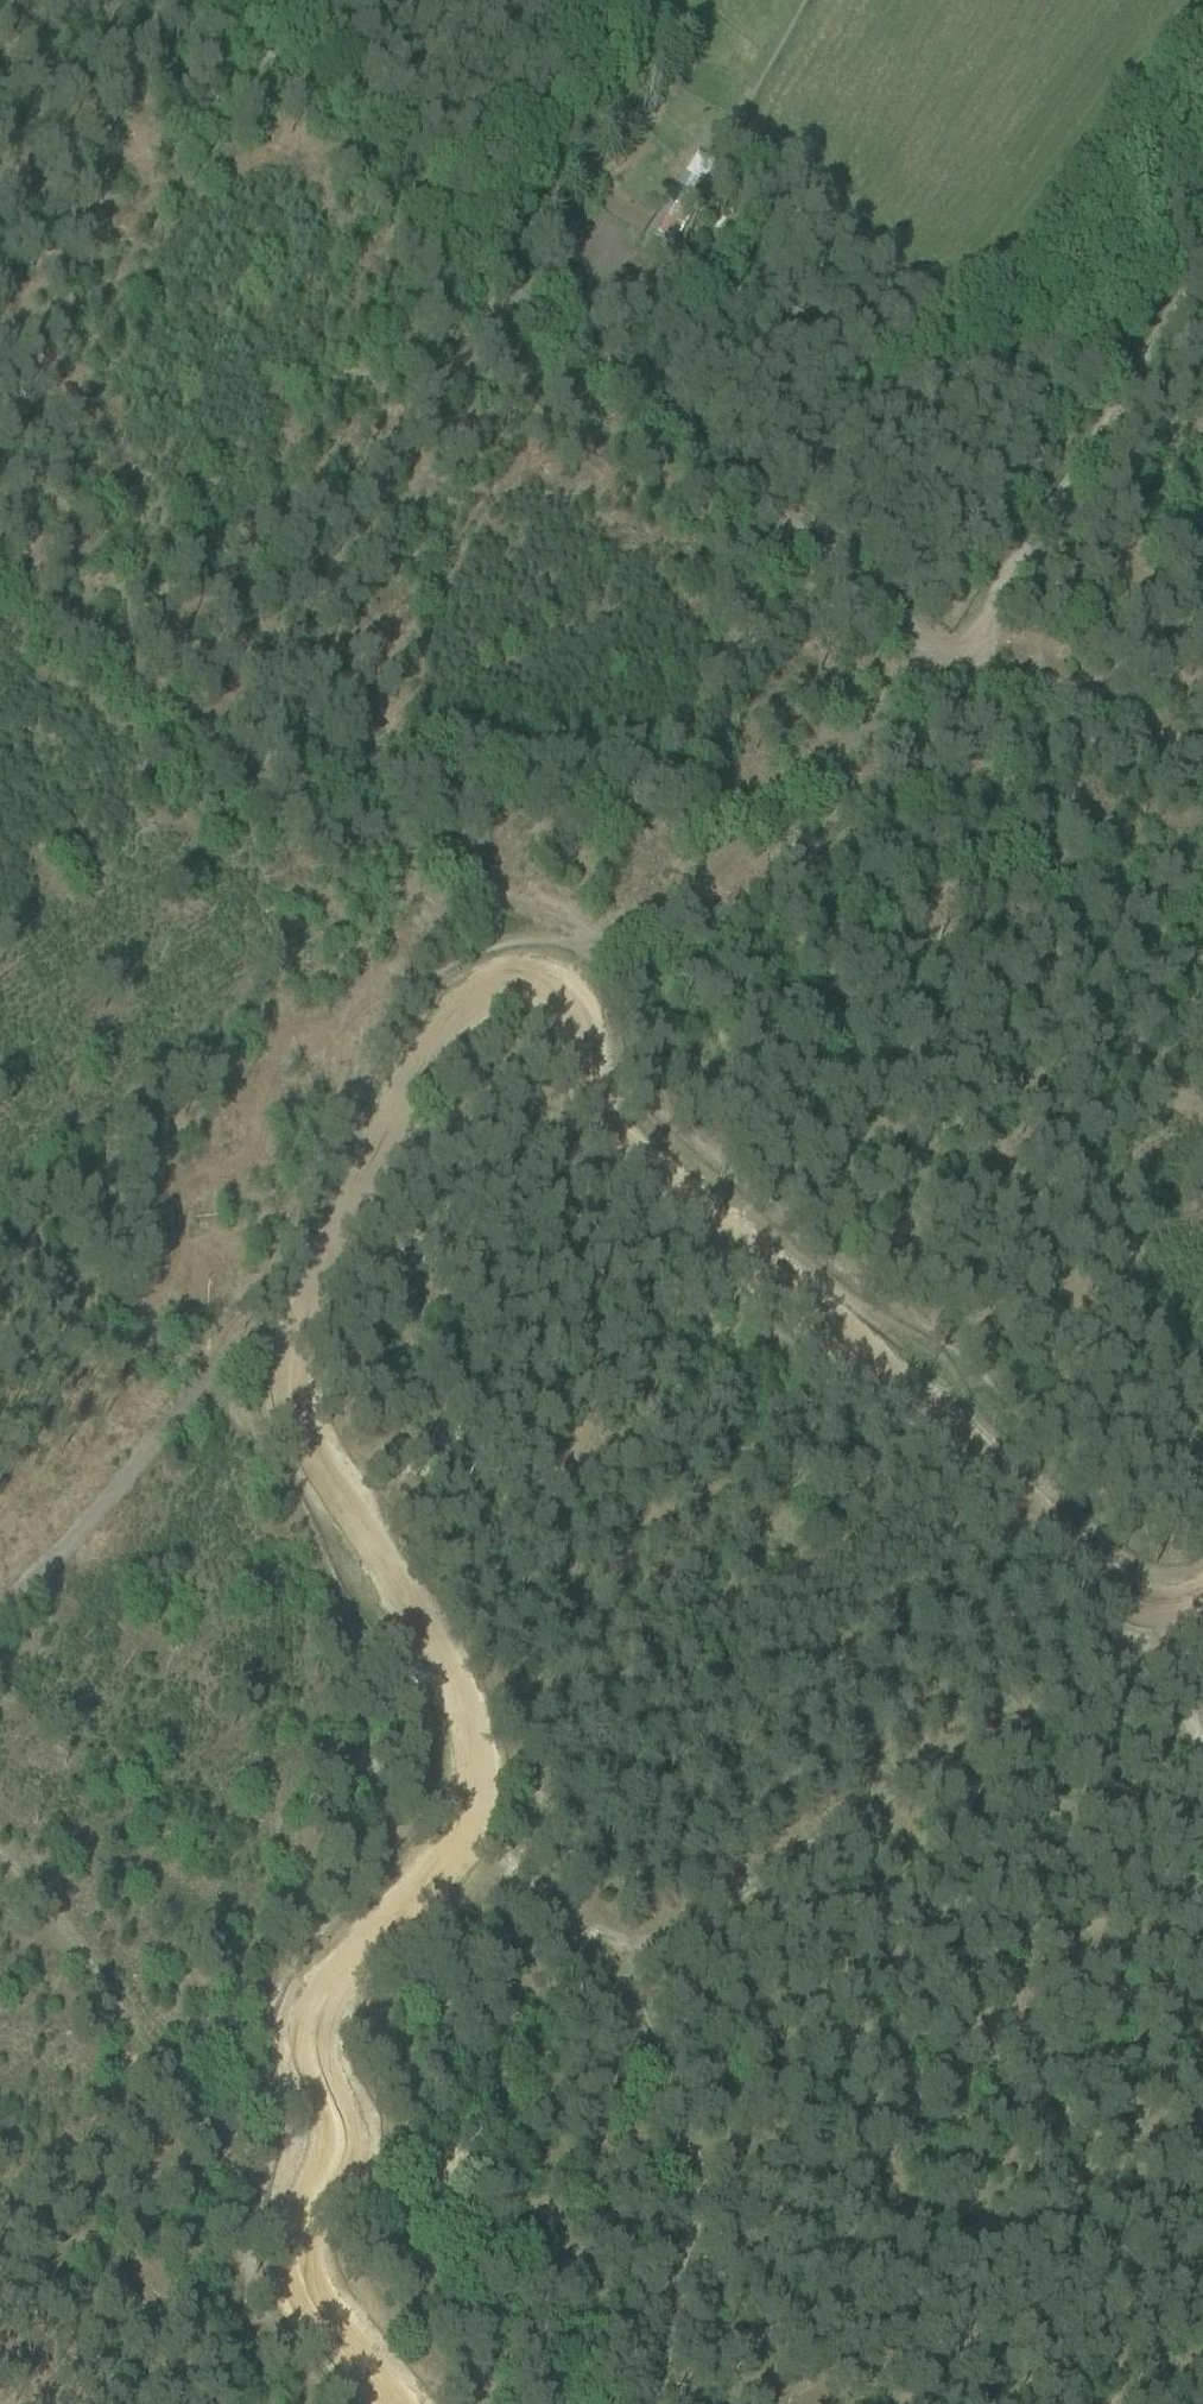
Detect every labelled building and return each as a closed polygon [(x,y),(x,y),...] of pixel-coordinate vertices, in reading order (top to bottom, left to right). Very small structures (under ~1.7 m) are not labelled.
[(695,152),(670,201),(693,213),(718,164),(695,152)]
